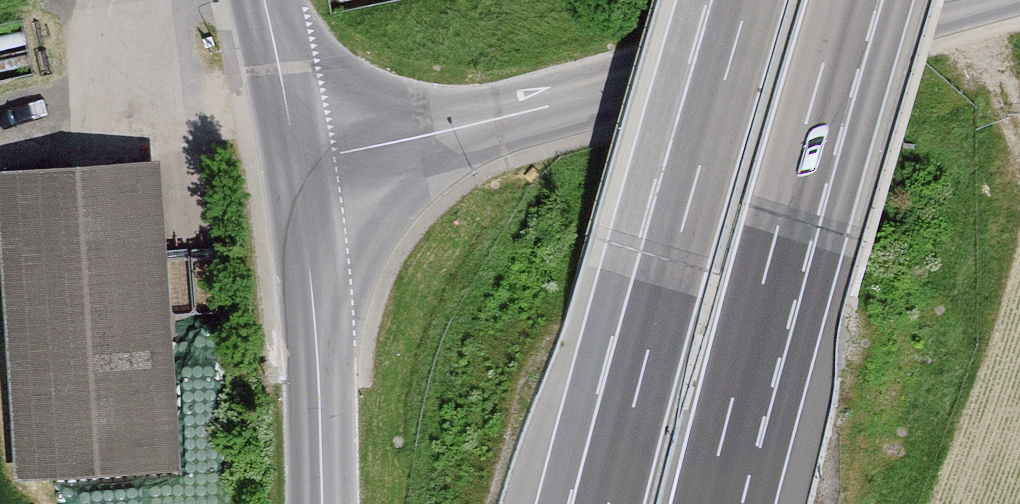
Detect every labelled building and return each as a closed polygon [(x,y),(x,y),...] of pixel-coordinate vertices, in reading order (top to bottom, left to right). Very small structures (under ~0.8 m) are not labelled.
[(154,166),(4,175),(22,475),(172,466),(154,166)]
